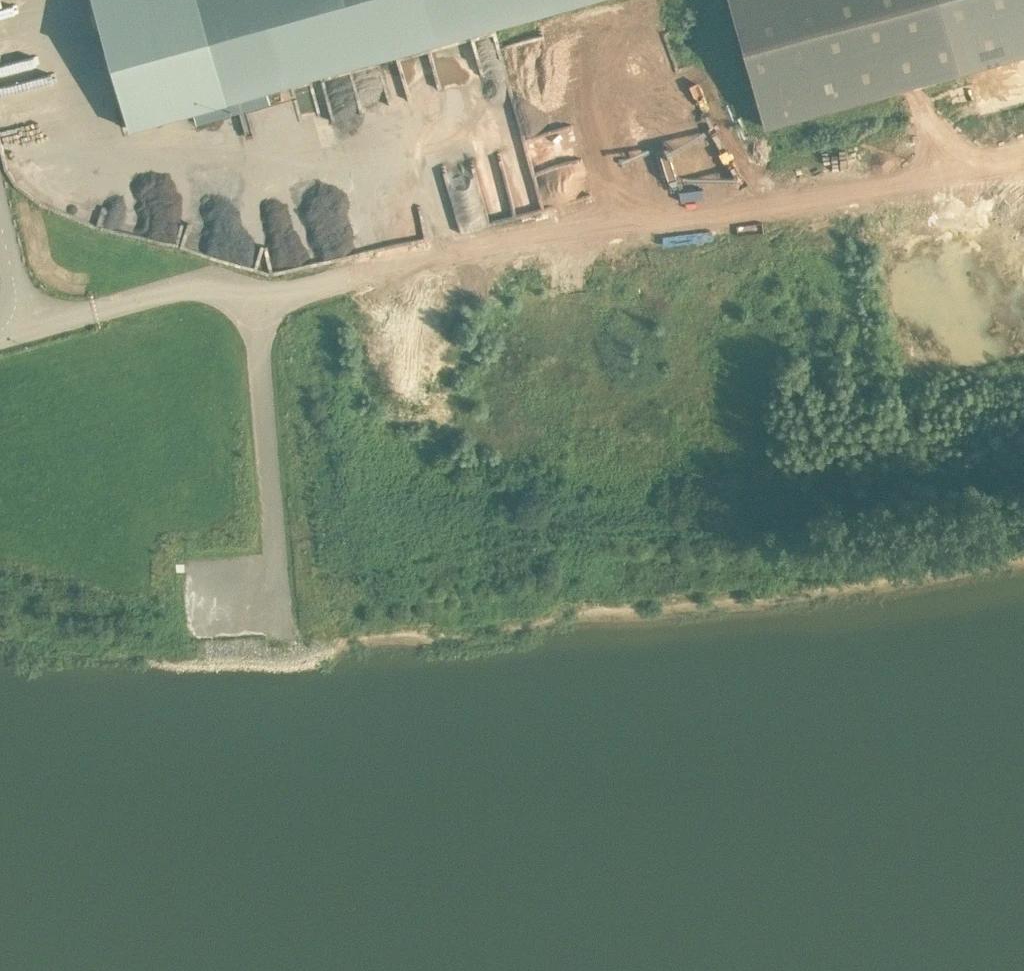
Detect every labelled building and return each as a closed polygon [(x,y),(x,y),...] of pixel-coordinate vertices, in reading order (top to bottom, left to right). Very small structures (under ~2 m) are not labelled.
[(584,0),(196,0),(224,101),(584,0)] [(763,126),(1023,52),(1023,0),(728,0),(763,126)]
